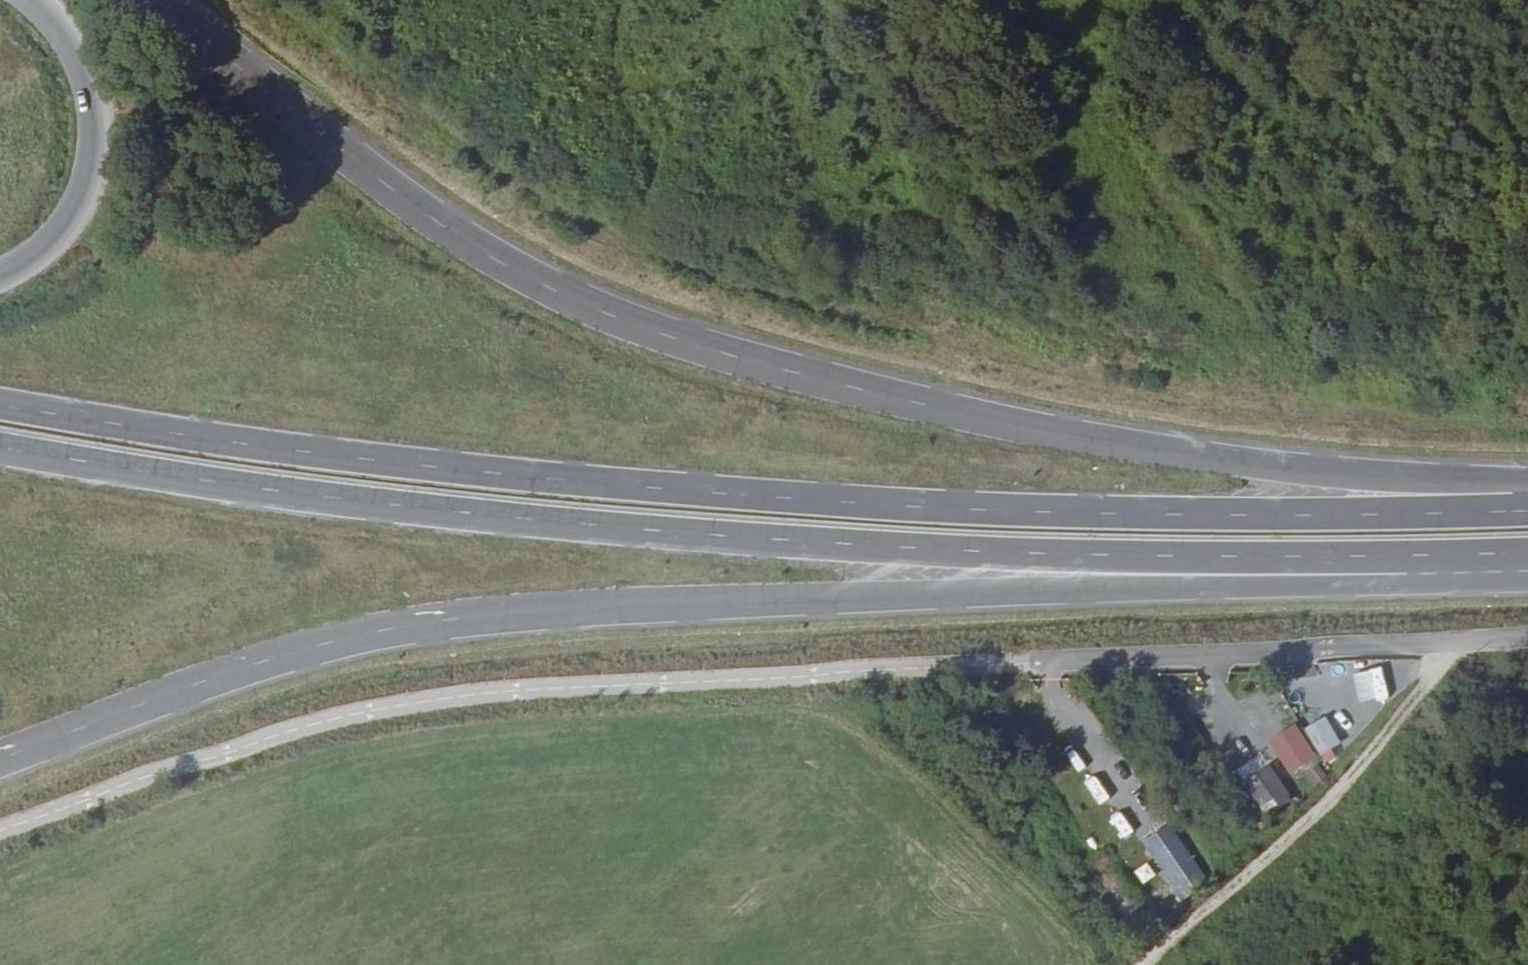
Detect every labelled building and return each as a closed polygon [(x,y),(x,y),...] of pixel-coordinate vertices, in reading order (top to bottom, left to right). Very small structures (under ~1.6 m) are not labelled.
[(1304,724),(1321,761),(1343,751),(1326,714),(1304,724)] [(1266,740),(1289,774),(1316,756),(1293,722),(1266,740)] [(1267,818),(1293,799),(1267,762),(1241,781),(1267,818)] [(1311,787),(1326,776),(1316,763),(1301,774),(1311,787)] [(1088,782),(1103,806),(1113,799),(1098,776),(1088,782)] [(1120,812),(1111,818),(1124,837),(1134,831),(1120,812)] [(1169,822),(1141,840),(1177,895),(1205,878),(1169,822)]
